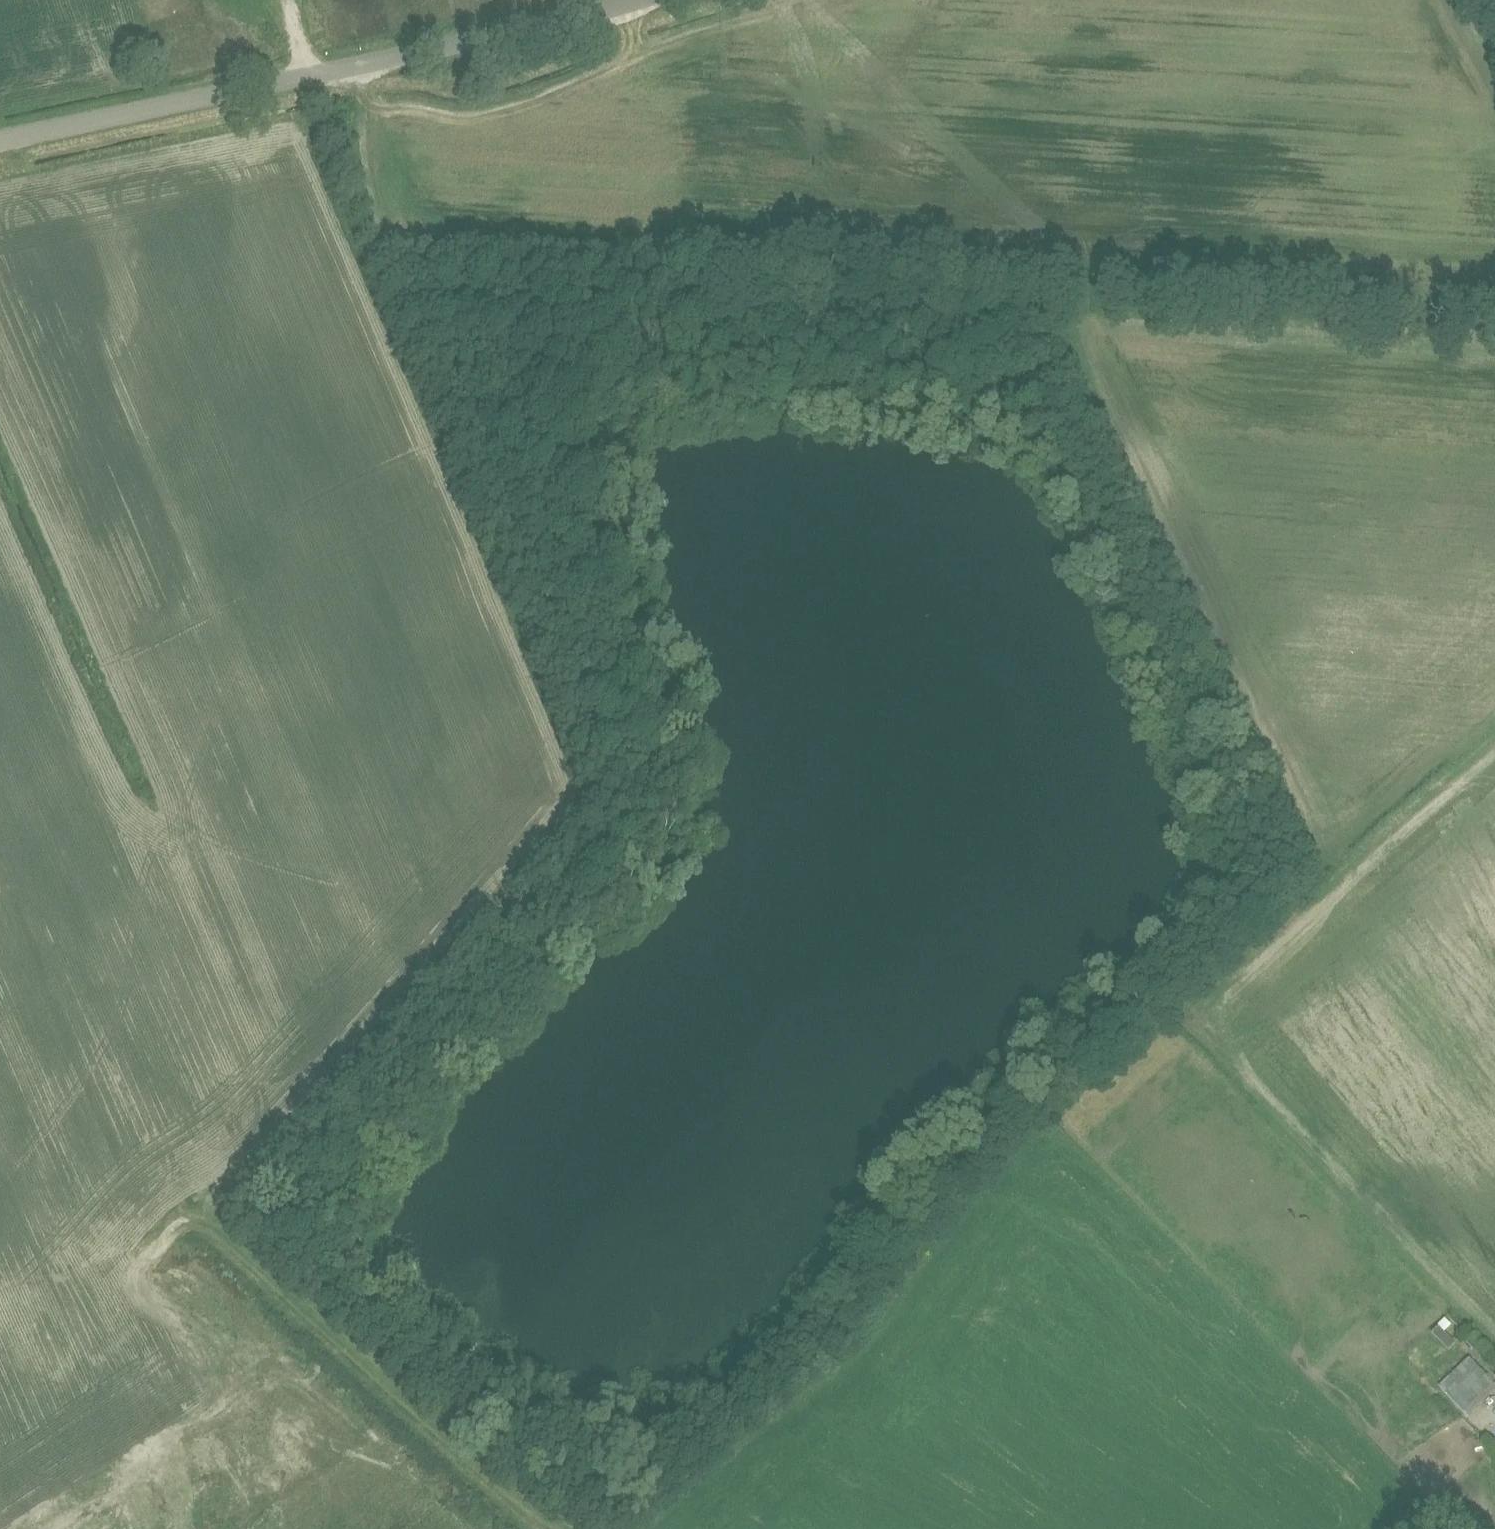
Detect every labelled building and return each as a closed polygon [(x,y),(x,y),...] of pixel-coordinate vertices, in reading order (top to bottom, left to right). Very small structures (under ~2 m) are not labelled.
[(1485,878),(1494,895),(1494,872),(1485,878)] [(1466,996),(1460,1000),(1466,1010),(1473,1006),(1466,996)] [(1473,1006),(1466,1010),(1472,1020),(1479,1016),(1473,1006)] [(1404,1025),(1399,1030),(1407,1039),(1413,1033),(1404,1025)] [(1413,1033),(1407,1039),(1415,1047),(1421,1042),(1413,1033)]
